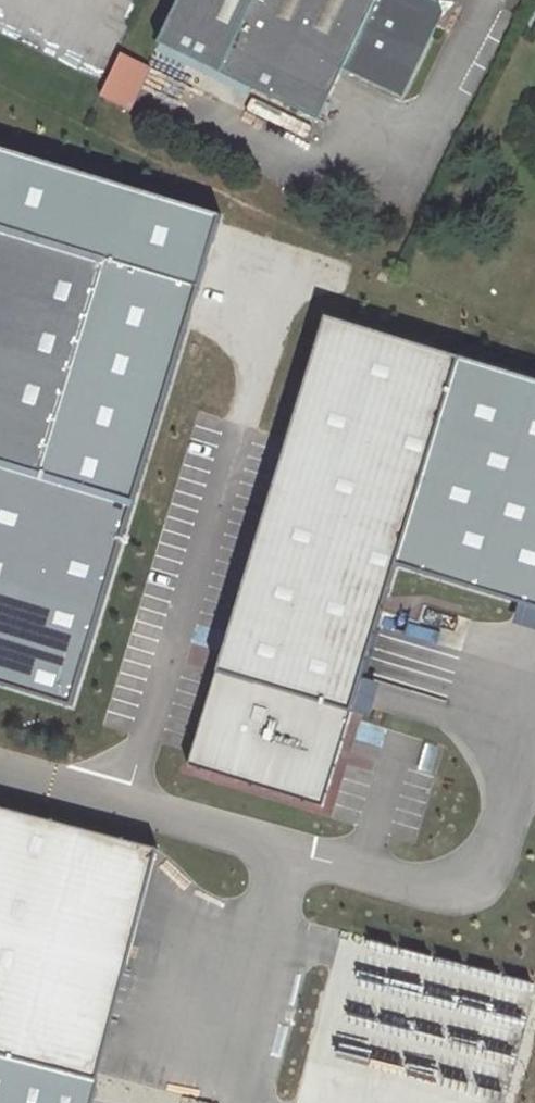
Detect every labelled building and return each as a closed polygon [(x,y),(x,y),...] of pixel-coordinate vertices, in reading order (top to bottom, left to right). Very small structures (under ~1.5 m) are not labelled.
[(159,45),(320,121),(345,70),(404,98),(445,13),(441,3),(435,0),(180,0),(159,45)] [(132,110),(148,66),(116,54),(100,98),(132,110)] [(39,470),(101,261),(0,229),(0,459),(39,470)] [(192,764),(323,803),(460,359),(328,319),(192,764)] [(18,1059),(96,1079),(157,850),(78,829),(0,809),(0,1054),(18,1059)] [(96,1079),(18,1059),(0,1054),(0,1102),(90,1102),(96,1079)]
